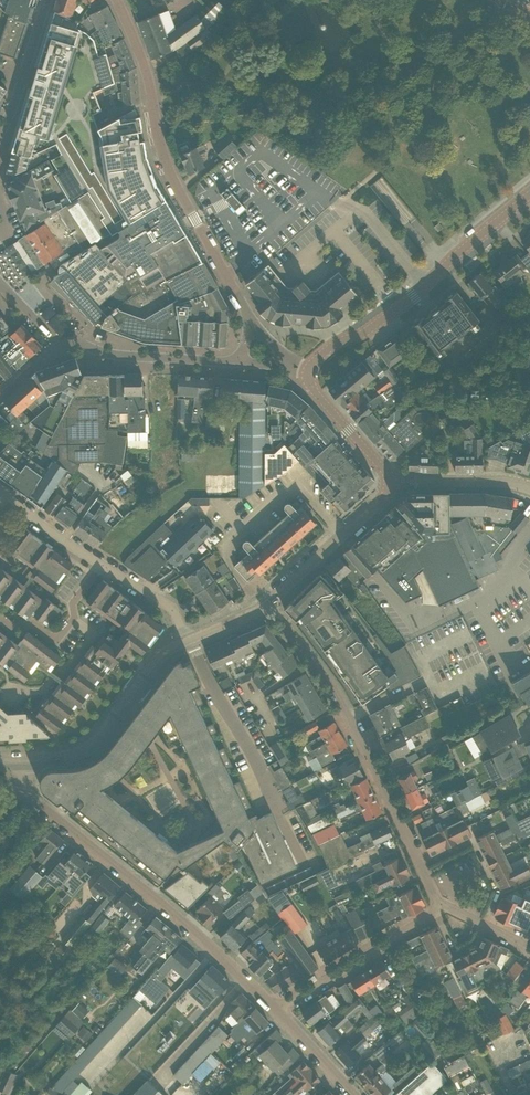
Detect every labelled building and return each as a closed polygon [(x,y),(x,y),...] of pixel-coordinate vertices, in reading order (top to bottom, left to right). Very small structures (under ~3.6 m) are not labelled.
[(3,9),(5,10),(5,11),(14,18),(28,23),(36,0),(0,0),(0,7),(3,9)] [(70,19),(78,0),(57,0),(56,0),(54,10),(55,10),(70,19)] [(99,27),(114,19),(107,5),(105,0),(103,0),(88,7),(89,8),(87,9),(81,21),(79,21),(78,23),(77,27),(82,29),(85,30),(88,33),(89,34),(99,27)] [(86,8),(88,7),(103,0),(80,0),(86,8)] [(139,21),(137,22),(151,59),(153,58),(161,55),(178,47),(186,41),(192,50),(212,35),(209,33),(208,31),(228,10),(227,9),(217,0),(212,0),(197,14),(182,24),(166,35),(158,13),(147,18),(139,21)] [(236,0),(218,0),(227,9),(236,0)] [(21,40),(26,22),(28,23),(14,18),(3,9),(0,7),(0,33),(21,40)] [(55,10),(11,152),(31,157),(32,153),(36,154),(56,144),(60,150),(61,153),(54,156),(55,157),(48,159),(54,170),(36,180),(40,193),(43,203),(55,199),(56,204),(61,202),(63,206),(63,207),(88,191),(104,216),(101,218),(111,233),(132,221),(166,200),(157,184),(146,156),(140,116),(138,116),(137,112),(134,108),(98,128),(93,114),(101,110),(95,91),(103,88),(115,82),(110,64),(109,59),(108,57),(106,53),(104,53),(98,55),(96,44),(95,43),(94,39),(89,34),(88,33),(85,30),(82,29),(77,27),(78,23),(70,19),(55,10)] [(114,19),(99,27),(105,40),(96,44),(98,55),(104,53),(102,49),(104,48),(108,45),(106,41),(112,39),(121,34),(114,19)] [(4,54),(15,57),(17,50),(21,40),(0,33),(0,52),(4,54)] [(109,56),(108,57),(109,59),(110,64),(118,60),(119,60),(118,59),(130,53),(123,38),(111,43),(115,54),(109,56)] [(119,60),(118,60),(120,65),(111,68),(113,74),(121,73),(136,67),(130,53),(118,59),(119,60)] [(122,86),(138,85),(136,67),(121,73),(113,74),(115,82),(122,81),(122,86)] [(105,94),(118,88),(115,82),(103,88),(105,94)] [(123,97),(124,104),(139,103),(138,85),(122,86),(123,91),(118,92),(119,97),(123,97)] [(358,182),(368,189),(376,182),(382,177),(382,176),(377,170),(375,168),(370,164),(364,162),(358,160),(352,161),(346,162),(340,165),(336,167),(327,175),(260,128),(198,181),(194,195),(236,273),(266,247),(274,255),(358,182)] [(223,159),(237,146),(226,134),(212,147),(223,159)] [(28,168),(60,150),(56,144),(36,154),(32,153),(31,157),(11,152),(7,172),(12,173),(23,170),(28,168)] [(190,149),(180,154),(180,155),(179,155),(182,160),(189,173),(190,173),(196,171),(196,170),(204,166),(199,154),(207,151),(203,144),(190,149)] [(11,203),(14,202),(40,193),(36,180),(54,170),(48,159),(24,172),(14,176),(15,179),(7,182),(10,191),(7,192),(11,203)] [(104,216),(88,191),(63,207),(63,206),(52,213),(26,229),(26,230),(27,229),(29,232),(25,235),(44,263),(53,257),(58,264),(77,253),(111,233),(101,218),(104,216)] [(22,218),(26,229),(52,213),(63,206),(61,202),(56,204),(55,199),(43,203),(40,193),(14,202),(20,219),(22,218)] [(209,290),(217,286),(193,245),(176,217),(176,215),(167,199),(166,200),(132,221),(174,292),(180,302),(209,290)] [(132,221),(111,233),(90,245),(77,253),(58,264),(58,265),(60,264),(59,266),(58,269),(59,271),(59,273),(54,276),(96,323),(120,306),(138,313),(174,292),(132,221)] [(434,226),(438,231),(442,227),(438,222),(434,226)] [(529,234),(521,240),(528,249),(529,251),(529,235),(529,234)] [(501,266),(493,272),(505,287),(523,273),(521,270),(526,266),(516,254),(509,259),(506,255),(498,262),(501,266)] [(259,310),(287,287),(268,264),(245,283),(260,301),(255,305),(259,310)] [(339,309),(357,293),(353,288),(354,284),(345,279),(338,270),(315,289),(310,289),(302,279),(292,287),(287,287),(259,310),(264,316),(267,314),(270,316),(273,318),(276,318),(275,322),(290,324),(290,320),(306,322),(306,325),(320,326),(321,323),(324,323),(327,322),(329,320),(332,323),(343,314),(339,309)] [(492,287),(480,272),(478,274),(476,273),(473,276),(473,278),(467,282),(481,299),(488,293),(498,304),(506,297),(495,285),(492,287)] [(425,318),(423,317),(411,326),(433,355),(446,345),(467,329),(479,319),(457,291),(444,300),(446,302),(439,307),(425,318)] [(478,313),(494,331),(501,339),(501,340),(513,331),(505,322),(487,304),(478,313)] [(4,334),(11,328),(1,315),(0,314),(0,329),(4,334)] [(0,339),(0,347),(1,349),(2,349),(8,357),(10,355),(32,335),(22,324),(19,327),(11,334),(9,332),(0,339)] [(10,355),(8,357),(17,369),(19,367),(25,361),(27,359),(28,358),(29,358),(42,346),(32,335),(10,355)] [(398,336),(378,351),(388,365),(408,350),(398,336)] [(5,379),(11,374),(17,369),(8,357),(2,349),(1,349),(0,350),(0,372),(5,379)] [(53,405),(64,411),(81,379),(80,378),(79,375),(81,374),(75,357),(56,364),(64,384),(53,405)] [(360,363),(329,389),(343,406),(351,400),(349,398),(356,391),(376,376),(373,371),(364,361),(364,360),(360,363)] [(53,405),(64,384),(56,364),(35,371),(44,388),(47,395),(50,404),(53,405)] [(390,366),(383,371),(387,377),(392,384),(399,378),(390,366)] [(44,388),(35,371),(3,402),(12,411),(13,411),(17,415),(26,425),(30,421),(32,420),(23,410),(28,405),(37,415),(49,404),(50,404),(47,395),(44,388)] [(52,435),(43,452),(54,460),(68,469),(75,474),(81,461),(102,461),(109,415),(108,374),(83,375),(81,379),(64,411),(52,435)] [(109,415),(102,461),(122,464),(126,444),(127,432),(128,420),(128,414),(127,398),(124,397),(124,394),(124,374),(108,374),(109,415)] [(126,444),(146,443),(145,417),(145,393),(142,393),(142,374),(124,374),(124,394),(124,397),(127,398),(128,414),(128,420),(127,432),(126,444)] [(177,413),(177,417),(184,418),(185,396),(194,396),(195,395),(196,396),(198,376),(179,375),(178,394),(178,395),(177,413)] [(195,395),(194,396),(192,421),(203,423),(205,404),(203,404),(204,397),(213,397),(214,396),(215,377),(198,376),(196,396),(195,395)] [(387,377),(374,386),(379,393),(392,384),(387,377)] [(270,382),(221,378),(220,389),(219,399),(246,401),(246,406),(240,406),(239,497),(242,497),(265,484),(265,401),(270,384),(269,384),(270,382)] [(280,387),(276,386),(270,384),(265,401),(265,484),(267,482),(289,469),(299,460),(287,447),(287,446),(287,447),(303,431),(302,429),(301,429),(297,418),(304,408),(309,404),(306,401),(302,398),(298,395),(293,390),(290,388),(290,389),(281,387),(280,387)] [(351,415),(357,423),(372,410),(377,406),(380,410),(385,405),(388,408),(400,399),(390,386),(384,391),(367,402),(366,403),(365,402),(351,415)] [(351,400),(343,406),(351,415),(365,402),(370,397),(365,392),(360,396),(356,391),(349,398),(351,400)] [(53,405),(50,404),(49,404),(37,415),(32,420),(30,421),(52,435),(64,411),(53,405)] [(297,418),(301,429),(302,429),(303,431),(287,447),(287,446),(287,447),(299,461),(301,462),(318,448),(337,437),(309,404),(304,408),(297,418)] [(387,430),(374,442),(390,460),(404,448),(406,451),(413,445),(420,439),(412,430),(413,430),(413,426),(416,424),(418,425),(421,426),(423,425),(425,424),(427,422),(427,420),(427,417),(426,415),(425,414),(424,413),(421,412),(420,412),(418,412),(414,408),(402,419),(387,430)] [(376,431),(369,436),(374,442),(387,430),(402,419),(400,416),(401,409),(397,409),(387,418),(385,418),(381,421),(374,428),(376,431)] [(372,410),(357,423),(363,429),(369,436),(376,431),(374,428),(381,421),(378,416),(372,410)] [(207,411),(205,423),(225,426),(226,414),(207,411)] [(17,415),(8,424),(17,433),(26,425),(17,415)] [(434,423),(426,431),(431,436),(440,428),(434,423)] [(455,456),(455,472),(482,471),(482,460),(482,449),(482,444),(482,438),(473,424),(459,433),(463,440),(469,436),(470,438),(472,439),(472,456),(455,456)] [(496,458),(498,459),(508,463),(507,466),(514,469),(528,473),(529,467),(529,431),(527,425),(518,431),(524,442),(523,444),(515,441),(515,442),(508,439),(501,444),(496,458)] [(348,483),(365,468),(346,447),(343,449),(335,439),(337,437),(318,448),(348,483)] [(10,484),(30,457),(31,458),(35,452),(34,452),(31,449),(28,454),(23,450),(22,452),(8,442),(0,453),(0,476),(10,484)] [(408,471),(438,472),(439,461),(439,455),(430,454),(426,448),(427,448),(424,444),(408,455),(409,456),(408,471)] [(181,461),(195,461),(196,448),(181,448),(181,461)] [(301,462),(299,461),(322,487),(320,489),(329,500),(333,496),(348,483),(318,448),(301,462)] [(31,458),(30,457),(10,484),(28,497),(37,482),(42,475),(45,468),(31,458)] [(37,482),(28,497),(41,507),(68,469),(54,460),(52,462),(50,460),(47,466),(49,467),(43,476),(42,475),(37,482)] [(365,468),(348,483),(333,496),(345,510),(366,492),(363,489),(375,479),(365,468)] [(55,515),(72,492),(65,487),(75,474),(68,469),(41,507),(43,508),(44,507),(55,515)] [(127,470),(120,475),(125,482),(132,476),(127,470)] [(82,478),(77,486),(86,492),(91,484),(82,478)] [(55,515),(54,516),(68,527),(75,518),(84,504),(76,499),(81,492),(75,487),(72,492),(55,515)] [(450,493),(410,493),(374,525),(354,543),(376,568),(406,601),(421,594),(401,551),(412,546),(429,583),(435,596),(438,603),(479,584),(469,562),(450,521),(450,493)] [(450,493),(450,521),(469,562),(472,566),(480,577),(489,573),(468,523),(468,493),(450,493)] [(468,493),(468,523),(489,573),(499,569),(495,561),(491,550),(498,548),(488,525),(486,525),(486,515),(485,493),(468,493)] [(486,515),(490,516),(493,516),(500,516),(506,517),(510,518),(514,497),(485,493),(486,515)] [(111,503),(123,517),(131,510),(118,496),(111,503)] [(129,554),(123,563),(147,579),(168,558),(174,565),(210,531),(212,529),(197,512),(194,504),(194,503),(208,503),(208,502),(208,497),(201,497),(191,497),(129,554)] [(286,503),(284,505),(307,530),(316,522),(304,509),(309,505),(305,501),(300,505),(296,500),(292,504),(291,503),(289,502),(286,503)] [(288,513),(282,519),(299,537),(307,530),(284,505),(284,507),(285,509),(288,513)] [(91,529),(85,538),(97,546),(106,533),(113,527),(103,520),(111,509),(106,506),(103,511),(99,516),(98,516),(92,524),(92,525),(93,526),(91,529)] [(80,521),(74,530),(85,538),(91,529),(93,526),(92,525),(92,524),(98,516),(99,516),(103,511),(99,508),(89,523),(82,518),(80,521)] [(498,548),(500,553),(529,519),(521,512),(508,527),(504,526),(505,525),(495,524),(488,525),(498,548)] [(274,526),(290,545),(299,537),(282,519),(274,526)] [(282,552),(290,545),(274,526),(265,534),(282,552)] [(33,577),(52,591),(58,583),(56,581),(63,571),(66,573),(72,564),(51,548),(52,548),(43,542),(42,544),(32,536),(33,534),(25,527),(9,549),(17,555),(19,552),(40,568),(33,577)] [(265,534),(257,541),(274,560),(282,552),(265,534)] [(243,542),(266,567),(274,560),(257,541),(253,545),(250,541),(247,540),(245,540),(243,542)] [(244,556),(242,558),(256,573),(258,571),(259,573),(266,567),(243,542),(243,543),(243,545),(243,546),(244,547),(240,551),(244,556)] [(348,548),(344,552),(352,561),(353,561),(365,575),(366,574),(367,576),(371,572),(376,568),(354,543),(348,548)] [(498,548),(491,550),(495,561),(502,558),(500,553),(498,548)] [(339,557),(328,567),(335,576),(342,583),(347,579),(351,584),(353,582),(358,587),(363,593),(367,589),(366,588),(363,583),(361,581),(366,577),(353,561),(352,561),(347,566),(339,557)] [(256,573),(242,558),(234,566),(247,580),(256,573)] [(230,571),(224,563),(218,567),(223,576),(226,574),(230,571)] [(213,581),(214,581),(203,565),(185,578),(196,593),(213,581)] [(327,654),(339,670),(341,669),(344,674),(342,675),(343,676),(345,675),(349,680),(347,681),(358,697),(360,696),(363,701),(361,702),(362,703),(386,686),(389,690),(403,684),(397,676),(388,682),(331,603),(340,596),(343,594),(344,593),(326,569),(307,586),(306,586),(290,602),(287,605),(284,608),(285,609),(296,620),(300,616),(304,621),(324,649),(326,648),(329,653),(327,654)] [(0,571),(0,598),(9,604),(11,601),(16,605),(14,608),(22,614),(27,618),(27,619),(32,613),(40,602),(0,571)] [(130,643),(142,653),(163,626),(142,610),(143,609),(102,579),(86,600),(95,606),(97,604),(129,628),(130,627),(132,628),(124,638),(122,636),(118,640),(109,633),(106,637),(103,635),(101,639),(103,641),(94,653),(92,652),(61,691),(59,689),(45,708),(43,706),(36,715),(57,731),(77,704),(79,706),(109,666),(112,668),(130,643)] [(229,601),(214,581),(213,581),(196,593),(210,614),(229,601)] [(43,603),(34,614),(42,621),(45,618),(50,622),(58,611),(61,608),(47,598),(43,603)] [(266,624),(246,633),(250,643),(252,642),(253,643),(260,640),(263,640),(272,633),(266,624)] [(27,631),(17,645),(39,662),(50,670),(61,657),(27,631)] [(232,635),(229,637),(239,658),(240,660),(247,657),(246,656),(255,653),(254,651),(250,643),(246,633),(234,637),(232,635)] [(268,648),(263,654),(268,660),(266,662),(268,666),(270,668),(273,667),(289,654),(272,633),(263,640),(268,648)] [(420,675),(404,645),(391,652),(376,633),(372,636),(406,683),(420,675)] [(3,664),(5,661),(10,665),(8,668),(25,681),(37,664),(15,647),(0,635),(0,662),(3,664)] [(223,640),(217,642),(225,661),(231,658),(232,661),(234,660),(239,658),(229,637),(225,639),(223,640)] [(215,643),(204,648),(213,669),(220,666),(219,664),(223,662),(225,661),(217,642),(215,643)] [(289,654),(273,667),(277,672),(279,671),(283,676),(299,664),(291,653),(289,654)] [(256,816),(257,815),(257,814),(256,814),(255,813),(255,814),(239,780),(233,783),(226,769),(233,766),(224,747),(217,750),(212,739),(211,735),(217,732),(213,723),(206,726),(197,706),(204,703),(196,686),(201,684),(190,660),(183,664),(181,658),(179,659),(175,662),(174,663),(176,667),(168,670),(152,692),(154,696),(147,699),(140,707),(142,711),(135,714),(129,722),(131,725),(124,729),(119,736),(120,740),(113,743),(108,750),(109,753),(102,756),(97,760),(82,766),(76,768),(70,768),(50,769),(47,770),(45,772),(42,774),(41,777),(40,781),(40,784),(41,787),(43,790),(45,792),(57,803),(61,801),(74,811),(72,813),(80,819),(81,817),(87,822),(92,826),(91,828),(98,834),(104,839),(106,837),(117,847),(116,848),(129,859),(130,858),(142,867),(140,868),(147,874),(154,879),(155,878),(160,882),(159,883),(160,884),(170,872),(173,874),(180,870),(183,867),(224,838),(237,849),(242,843),(261,883),(296,867),(271,812),(257,819),(256,816)] [(522,691),(529,686),(529,671),(527,673),(513,681),(519,693),(522,691)] [(305,673),(287,683),(291,689),(288,691),(292,697),(312,685),(305,673)] [(224,689),(232,684),(229,677),(220,681),(224,689)] [(312,685),(292,697),(296,703),(298,702),(301,707),(319,697),(312,685)] [(427,686),(415,692),(424,709),(421,710),(424,716),(425,715),(438,709),(437,708),(427,686)] [(319,697),(301,707),(305,713),(302,715),(306,721),(326,710),(319,697)] [(389,705),(371,714),(378,729),(375,731),(379,738),(401,727),(389,705)] [(274,715),(277,721),(286,717),(283,711),(274,715)] [(517,745),(513,736),(520,733),(509,714),(480,731),(472,736),(482,754),(490,750),(490,751),(492,751),(494,755),(482,762),(491,781),(501,776),(505,782),(529,770),(529,762),(520,766),(517,758),(529,753),(529,754),(529,740),(517,745)] [(10,737),(10,740),(25,739),(25,736),(39,735),(44,729),(29,716),(28,717),(24,717),(24,716),(8,717),(8,718),(4,718),(0,715),(0,738),(10,737)] [(424,716),(401,727),(379,738),(382,745),(385,744),(392,758),(402,753),(409,749),(405,741),(409,739),(408,737),(430,726),(425,715),(424,716)] [(308,734),(319,728),(315,721),(304,727),(308,734)] [(309,751),(312,749),(340,733),(333,721),(319,730),(321,735),(308,742),(305,744),(308,750),(309,751)] [(288,725),(282,728),(285,735),(292,732),(288,725)] [(312,749),(309,751),(313,758),(316,756),(321,766),(335,758),(332,753),(347,745),(340,733),(312,749)] [(280,741),(270,747),(276,756),(281,765),(290,759),(285,750),(280,741)] [(352,779),(362,774),(355,761),(347,766),(346,764),(338,768),(338,769),(332,772),(335,778),(342,774),(346,782),(352,779)] [(270,764),(267,766),(282,790),(291,785),(292,784),(282,766),(274,771),(270,765),(271,765),(270,764)] [(405,793),(417,787),(414,780),(417,778),(413,770),(398,778),(405,793)] [(428,780),(434,777),(431,771),(425,774),(428,780)] [(474,777),(466,781),(468,785),(474,796),(474,797),(481,794),(482,793),(474,777)] [(351,799),(353,804),(353,805),(360,802),(373,795),(365,778),(355,782),(351,784),(357,796),(351,799)] [(291,785),(282,790),(288,800),(286,802),(290,810),(303,802),(305,801),(301,793),(297,795),(291,785)] [(468,785),(455,791),(461,803),(474,796),(468,785)] [(420,795),(417,787),(405,793),(412,808),(427,801),(424,793),(420,795)] [(433,794),(436,801),(445,797),(441,790),(433,794)] [(482,793),(481,794),(484,802),(491,799),(487,791),(482,793)] [(474,797),(465,801),(469,810),(485,803),(484,802),(481,794),(474,797)] [(353,805),(353,804),(346,807),(342,808),(336,812),(335,812),(323,818),(308,826),(312,832),(314,831),(356,811),(357,812),(363,809),(367,819),(371,817),(381,812),(373,795),(360,802),(353,805)] [(338,802),(332,804),(336,812),(342,808),(346,807),(344,803),(340,805),(338,802)] [(302,804),(296,807),(308,826),(323,818),(321,813),(316,816),(311,818),(302,804)] [(452,808),(446,810),(461,839),(471,834),(463,818),(458,820),(452,808)] [(461,839),(446,810),(436,815),(442,828),(450,844),(461,839)] [(420,813),(412,817),(415,823),(423,819),(420,813)] [(486,833),(476,838),(482,848),(514,832),(520,829),(515,821),(511,813),(504,817),(509,827),(495,834),(493,830),(486,833)] [(26,833),(33,825),(21,814),(0,839),(0,845),(3,848),(15,833),(22,839),(26,833)] [(515,821),(520,829),(522,835),(523,836),(529,833),(529,822),(527,815),(515,821)] [(431,818),(426,820),(440,849),(450,844),(442,828),(438,830),(432,817),(432,818),(431,818)] [(482,819),(475,822),(479,829),(485,826),(482,819)] [(440,849),(426,820),(421,823),(427,836),(422,838),(430,855),(440,849)] [(334,824),(314,833),(319,844),(339,834),(334,824)] [(330,868),(362,852),(361,850),(382,841),(392,836),(387,824),(377,829),(370,832),(360,837),(362,840),(347,847),(341,834),(341,833),(339,834),(319,844),(318,844),(330,868)] [(39,841),(33,848),(39,853),(36,857),(43,863),(53,851),(56,848),(63,839),(50,828),(43,837),(39,841)] [(520,829),(514,832),(516,838),(522,835),(520,829)] [(514,832),(482,848),(489,863),(505,855),(501,846),(516,838),(514,832)] [(378,846),(357,856),(361,866),(382,856),(378,846)] [(233,847),(227,851),(234,860),(239,856),(233,847)] [(62,882),(84,856),(76,849),(63,864),(57,859),(45,874),(54,882),(57,878),(62,882)] [(495,875),(496,877),(529,860),(529,854),(525,856),(509,863),(505,855),(489,863),(495,875)] [(62,882),(59,886),(72,897),(82,885),(88,878),(83,874),(92,863),(84,856),(62,882)] [(375,870),(356,879),(359,887),(374,882),(406,866),(402,859),(400,860),(398,857),(382,865),(380,861),(372,864),(375,870)] [(496,877),(501,888),(517,880),(518,883),(529,877),(529,860),(496,877)] [(239,861),(235,866),(240,871),(245,867),(239,861)] [(9,888),(22,899),(26,894),(42,876),(29,865),(9,888)] [(314,873),(311,866),(267,887),(270,894),(314,873)] [(410,874),(406,866),(374,882),(379,892),(394,884),(395,885),(408,878),(407,875),(410,874)] [(183,867),(180,870),(184,873),(164,888),(188,907),(210,885),(202,879),(200,881),(188,871),(187,871),(183,867)] [(330,868),(319,873),(322,880),(333,875),(330,868)] [(120,886),(103,872),(92,886),(93,896),(98,900),(93,906),(91,904),(82,915),(83,915),(62,940),(71,948),(101,913),(99,912),(120,886)] [(304,891),(319,883),(315,877),(301,885),(304,891)] [(210,895),(197,909),(202,915),(199,918),(207,925),(223,907),(220,904),(225,899),(222,896),(212,887),(207,893),(210,895)] [(421,897),(417,889),(414,890),(413,887),(403,892),(399,894),(400,895),(399,896),(397,893),(386,898),(390,905),(376,912),(379,918),(421,897)] [(224,912),(229,918),(254,897),(248,889),(237,897),(239,900),(224,912)] [(147,908),(125,891),(114,904),(130,918),(120,930),(130,938),(143,922),(138,918),(147,908)] [(340,894),(334,896),(337,902),(338,904),(343,902),(351,899),(347,891),(340,894)] [(262,892),(255,898),(258,902),(259,903),(266,898),(262,892)] [(26,894),(22,899),(28,904),(32,900),(26,894)] [(515,901),(505,897),(504,900),(501,898),(494,914),(497,915),(496,918),(526,932),(529,923),(529,899),(523,896),(520,904),(515,901)] [(425,904),(421,897),(379,918),(382,923),(400,914),(402,919),(423,909),(422,906),(425,904)] [(292,903),(280,911),(296,932),(307,924),(292,903)] [(251,907),(249,906),(246,909),(238,916),(228,928),(220,936),(234,950),(236,948),(242,942),(247,936),(239,929),(255,911),(251,907)] [(338,908),(331,912),(337,921),(344,917),(338,908)] [(355,909),(346,914),(353,928),(362,924),(355,909)] [(49,913),(45,918),(50,922),(54,918),(49,913)] [(28,921),(20,914),(3,934),(11,941),(28,921)] [(89,931),(96,937),(109,920),(102,914),(89,931)] [(325,929),(332,925),(326,915),(325,915),(320,918),(319,919),(325,929)] [(149,939),(140,950),(143,952),(146,955),(169,927),(156,916),(149,924),(146,928),(142,933),(149,939)] [(248,935),(253,941),(268,930),(270,927),(266,922),(251,934),(250,934),(248,935)] [(354,928),(360,941),(368,937),(362,925),(354,928)] [(143,952),(132,965),(135,967),(143,973),(164,948),(169,953),(172,950),(175,946),(182,937),(169,927),(146,955),(143,952)] [(436,927),(404,942),(407,948),(423,941),(425,945),(442,937),(436,927)] [(47,930),(47,934),(49,937),(52,937),(55,935),(56,932),(54,929),(50,928),(47,930)] [(278,938),(289,954),(301,943),(291,929),(278,938)] [(248,964),(249,964),(272,940),(270,938),(273,935),(268,930),(253,941),(252,942),(251,941),(248,945),(240,953),(250,962),(248,964)] [(346,931),(331,939),(340,954),(354,945),(349,935),(346,931)] [(414,963),(447,947),(442,937),(425,945),(427,950),(412,957),(414,963)] [(483,937),(479,947),(493,961),(496,964),(501,953),(506,955),(509,948),(483,937)] [(325,963),(340,954),(331,939),(317,948),(320,953),(325,963)] [(249,964),(259,975),(267,967),(272,961),(267,955),(272,950),(278,955),(282,950),(272,940),(249,964)] [(157,968),(134,996),(140,1001),(146,995),(156,1004),(170,988),(161,980),(172,967),(185,978),(192,971),(187,967),(190,964),(197,956),(182,943),(173,954),(171,953),(158,969),(157,968)] [(294,961),(265,980),(278,992),(318,967),(301,943),(289,954),(293,960),(294,961)] [(452,958),(447,947),(414,963),(421,977),(422,977),(437,970),(435,966),(452,958)] [(479,947),(463,955),(475,981),(500,968),(493,961),(479,947)] [(463,955),(452,960),(456,970),(459,977),(457,978),(464,991),(476,986),(477,988),(478,988),(475,981),(463,955)] [(114,958),(108,965),(119,975),(126,967),(114,958)] [(382,960),(366,970),(374,984),(391,974),(382,960)] [(517,961),(506,974),(513,980),(517,976),(524,966),(517,961)] [(198,980),(194,984),(212,1001),(222,990),(230,982),(212,965),(204,973),(198,980)] [(517,976),(513,980),(513,981),(518,987),(529,971),(524,966),(517,976)] [(350,980),(356,989),(358,993),(374,984),(366,970),(350,980)] [(423,985),(438,986),(438,981),(429,980),(430,978),(422,977),(423,980),(423,985)] [(453,977),(444,981),(445,982),(457,1007),(466,1003),(453,977)] [(529,995),(529,981),(528,983),(523,990),(521,992),(518,990),(509,1001),(517,1007),(518,1008),(526,997),(525,996),(527,993),(529,995)] [(354,998),(345,982),(338,987),(347,1002),(354,998)] [(394,983),(388,987),(392,993),(398,990),(394,983)] [(239,1022),(255,1007),(242,992),(234,1000),(230,1003),(232,1005),(227,1009),(239,1022)] [(134,996),(130,1001),(138,1008),(142,1004),(140,1001),(134,996)] [(323,996),(301,1012),(311,1024),(320,1017),(323,1021),(330,1015),(328,1012),(332,1008),(328,1002),(323,996)] [(360,1008),(369,1018),(373,1015),(369,1010),(369,1011),(359,998),(356,1000),(342,1012),(343,1013),(332,1022),(329,1020),(317,1031),(329,1045),(353,1024),(348,1019),(360,1008)] [(396,999),(390,1003),(394,1009),(400,1005),(396,999)] [(130,1001),(126,1005),(134,1013),(138,1008),(130,1001)] [(79,1002),(72,1011),(80,1018),(87,1010),(79,1002)] [(398,1013),(406,1024),(420,1014),(411,1003),(398,1013)] [(507,1003),(502,1007),(504,1010),(508,1015),(513,1010),(507,1003)] [(126,1005),(122,1010),(130,1017),(134,1013),(126,1005)] [(377,1005),(369,1010),(373,1015),(376,1019),(383,1013),(377,1005)] [(231,1031),(229,1033),(234,1039),(241,1033),(244,1036),(246,1033),(250,1038),(257,1032),(260,1029),(268,1022),(255,1007),(239,1022),(230,1030),(231,1031)] [(70,1009),(57,1024),(71,1036),(84,1021),(80,1018),(72,1011),(70,1009)] [(122,1010),(118,1014),(126,1021),(130,1017),(122,1010)] [(118,1014),(114,1018),(122,1026),(126,1021),(118,1014)] [(505,1014),(495,1019),(503,1034),(513,1029),(505,1014)] [(114,1018),(110,1023),(118,1030),(122,1026),(114,1018)] [(343,1044),(335,1051),(347,1065),(355,1058),(360,1054),(356,1049),(367,1040),(365,1038),(373,1031),(365,1022),(357,1029),(361,1033),(350,1043),(347,1040),(343,1044)] [(110,1023),(106,1027),(114,1035),(118,1030),(110,1023)] [(218,1025),(211,1033),(221,1042),(228,1034),(218,1025)] [(84,1026),(78,1033),(86,1039),(92,1033),(84,1026)] [(106,1027),(102,1032),(110,1039),(114,1035),(106,1027)] [(259,1053),(266,1061),(282,1047),(277,1042),(282,1037),(275,1029),(255,1047),(260,1053),(259,1053)] [(401,1031),(374,1053),(379,1060),(406,1036),(401,1031)] [(102,1032),(98,1036),(106,1044),(110,1039),(102,1032)] [(221,1042),(211,1033),(204,1040),(214,1049),(221,1042)] [(98,1036),(94,1041),(102,1048),(106,1044),(98,1036)] [(214,1049),(204,1040),(200,1045),(210,1054),(214,1049)] [(94,1041),(90,1045),(98,1052),(102,1048),(94,1041)] [(26,1043),(18,1053),(23,1058),(31,1048),(26,1043)] [(90,1045),(86,1049),(94,1057),(98,1052),(90,1045)] [(200,1045),(195,1050),(205,1059),(210,1054),(200,1045)] [(299,1055),(292,1047),(287,1052),(282,1047),(266,1061),(273,1069),(275,1068),(279,1073),(299,1055)] [(86,1049),(82,1054),(90,1061),(94,1057),(86,1049)] [(205,1059),(195,1050),(191,1055),(201,1064),(205,1059)] [(82,1054),(78,1058),(86,1066),(90,1061),(82,1054)] [(191,1055),(186,1060),(196,1069),(201,1064),(191,1055)] [(464,1055),(443,1066),(449,1077),(470,1066),(464,1055)] [(78,1058),(74,1063),(82,1070),(86,1066),(78,1058)] [(521,1070),(529,1066),(529,1059),(518,1064),(521,1070)] [(186,1060),(182,1065),(192,1074),(196,1069),(186,1060)] [(272,1094),(284,1094),(287,1092),(287,1091),(312,1070),(303,1060),(295,1068),(290,1072),(288,1074),(291,1078),(272,1094)] [(447,1079),(442,1073),(443,1072),(433,1061),(432,1062),(432,1061),(419,1073),(399,1091),(396,1093),(398,1094),(428,1094),(447,1079)] [(74,1063),(70,1067),(78,1074),(82,1070),(74,1063)] [(380,1076),(380,1077),(389,1070),(383,1064),(375,1071),(368,1064),(356,1075),(367,1088),(380,1076)] [(518,1064),(510,1068),(513,1074),(521,1070),(518,1064)] [(182,1065),(177,1070),(188,1079),(192,1074),(182,1065)] [(414,1066),(393,1084),(399,1091),(419,1073),(414,1066)] [(70,1067),(66,1072),(74,1079),(78,1074),(70,1067)] [(0,1081),(0,1089),(8,1093),(17,1074),(6,1069),(0,1081)] [(177,1070),(173,1074),(183,1084),(188,1079),(177,1070)] [(284,1094),(308,1094),(310,1093),(307,1090),(311,1086),(320,1079),(312,1070),(287,1091),(287,1092),(284,1094)] [(66,1072),(62,1076),(70,1083),(74,1079),(66,1072)] [(62,1076),(58,1080),(66,1088),(70,1083),(62,1076)] [(380,1077),(380,1076),(367,1088),(373,1094),(384,1094),(391,1089),(380,1077)] [(487,1094),(494,1091),(487,1078),(480,1082),(487,1094)] [(148,1079),(133,1094),(165,1094),(148,1079)] [(476,1079),(472,1081),(475,1089),(480,1086),(476,1079)] [(58,1080),(54,1085),(62,1092),(66,1088),(58,1080)] [(70,1094),(87,1094),(91,1090),(81,1081),(70,1094)]
